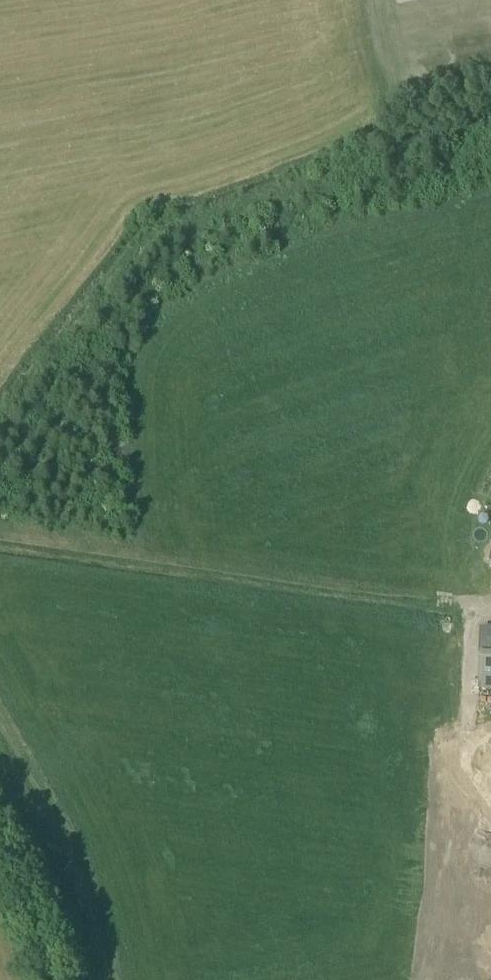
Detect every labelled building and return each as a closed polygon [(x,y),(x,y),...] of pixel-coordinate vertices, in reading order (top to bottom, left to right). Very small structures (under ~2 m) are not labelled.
[(480,628),(478,690),(490,690),(490,628),(480,628)]
